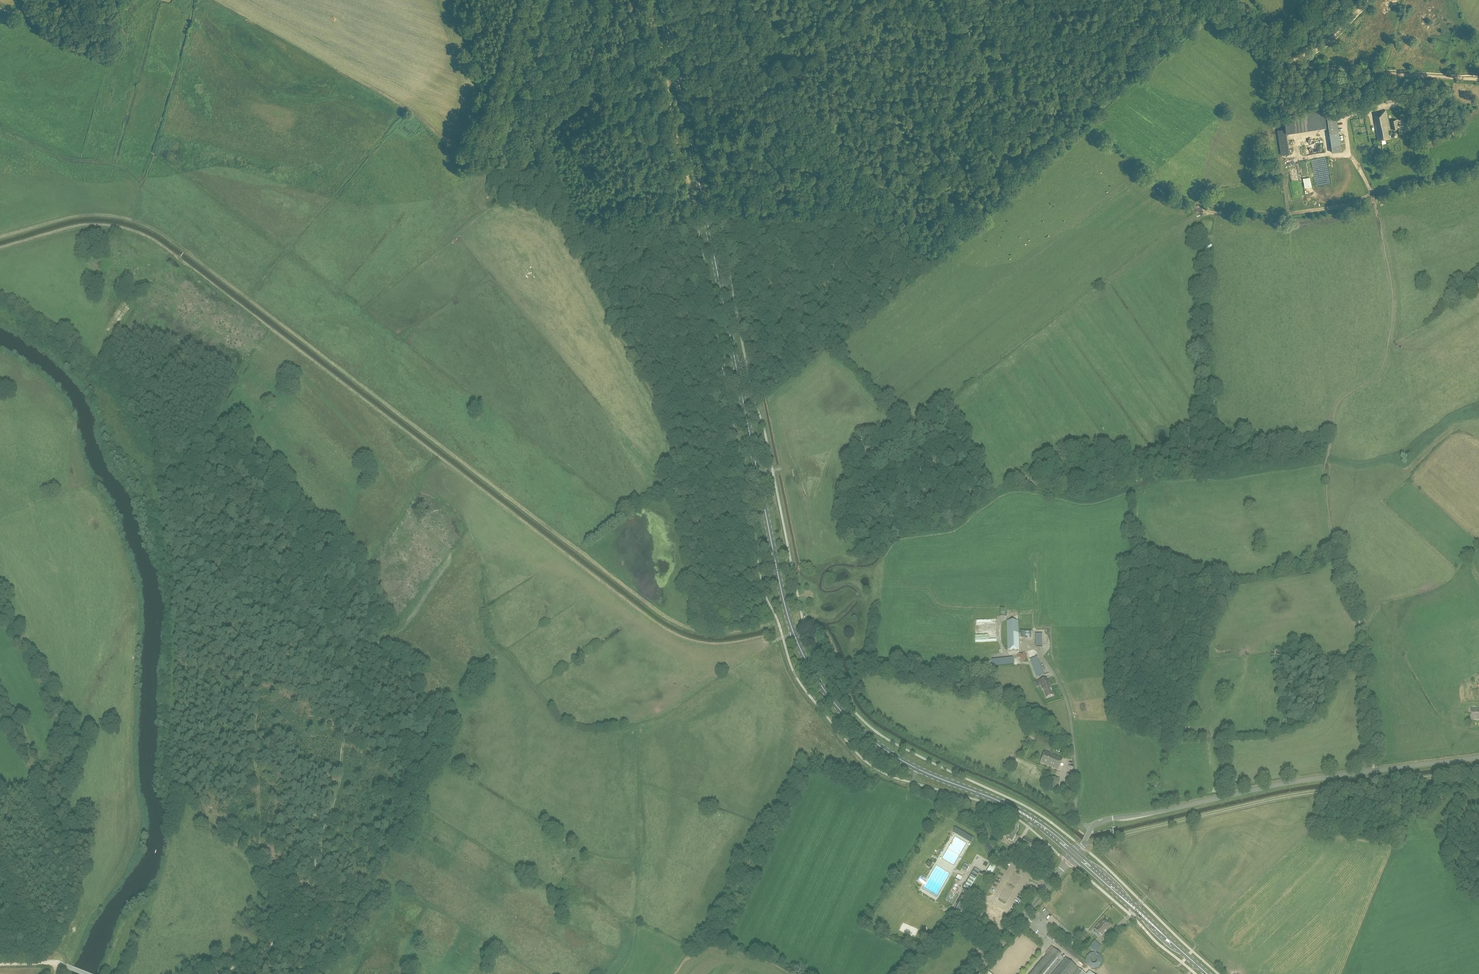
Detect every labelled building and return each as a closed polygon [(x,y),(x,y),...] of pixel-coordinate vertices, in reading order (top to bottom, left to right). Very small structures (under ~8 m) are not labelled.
[(1384,96),(1386,103),(1397,101),(1396,93),(1384,96)] [(1326,127),(1325,119),(1324,111),(1317,112),(1320,128),(1326,127)] [(1385,111),(1373,113),(1378,141),(1391,138),(1385,111)] [(1327,118),(1332,153),(1341,152),(1336,117),(1327,118)] [(1008,650),(1019,650),(1018,620),(1007,621),(1008,650)] [(1037,677),(1043,674),(1035,651),(1028,653),(1037,677)] [(1020,654),(1021,661),(1028,659),(1026,652),(1020,654)] [(1053,695),(1050,686),(1049,680),(1048,681),(1047,678),(1039,680),(1042,689),(1043,688),(1046,697),(1053,695)] [(1058,770),(1062,758),(1045,751),(1040,762),(1058,770)] [(1059,782),(1060,777),(1051,774),(1049,780),(1052,780),(1051,783),(1049,782),(1047,788),(1056,791),(1058,785),(1056,785),(1057,782),(1059,782)] [(1012,841),(1020,828),(1018,827),(1019,825),(1014,822),(1013,824),(1011,823),(1010,824),(1007,823),(1005,826),(1008,828),(1003,836),(1012,841)] [(1032,851),(1037,843),(1033,840),(1032,841),(1030,840),(1030,839),(1026,836),(1021,845),(1025,847),(1026,846),(1028,847),(1027,849),(1032,851)] [(992,874),(997,866),(991,863),(984,875),(987,876),(990,873),(992,874)] [(966,905),(961,902),(956,910),(961,913),(966,905)] [(1102,936),(1110,926),(1103,919),(1094,929),(1102,936)] [(1096,953),(1102,947),(1095,940),(1089,947),(1096,953)] [(1060,956),(1061,955),(1053,948),(1031,973),(1082,973),(1060,956)]
